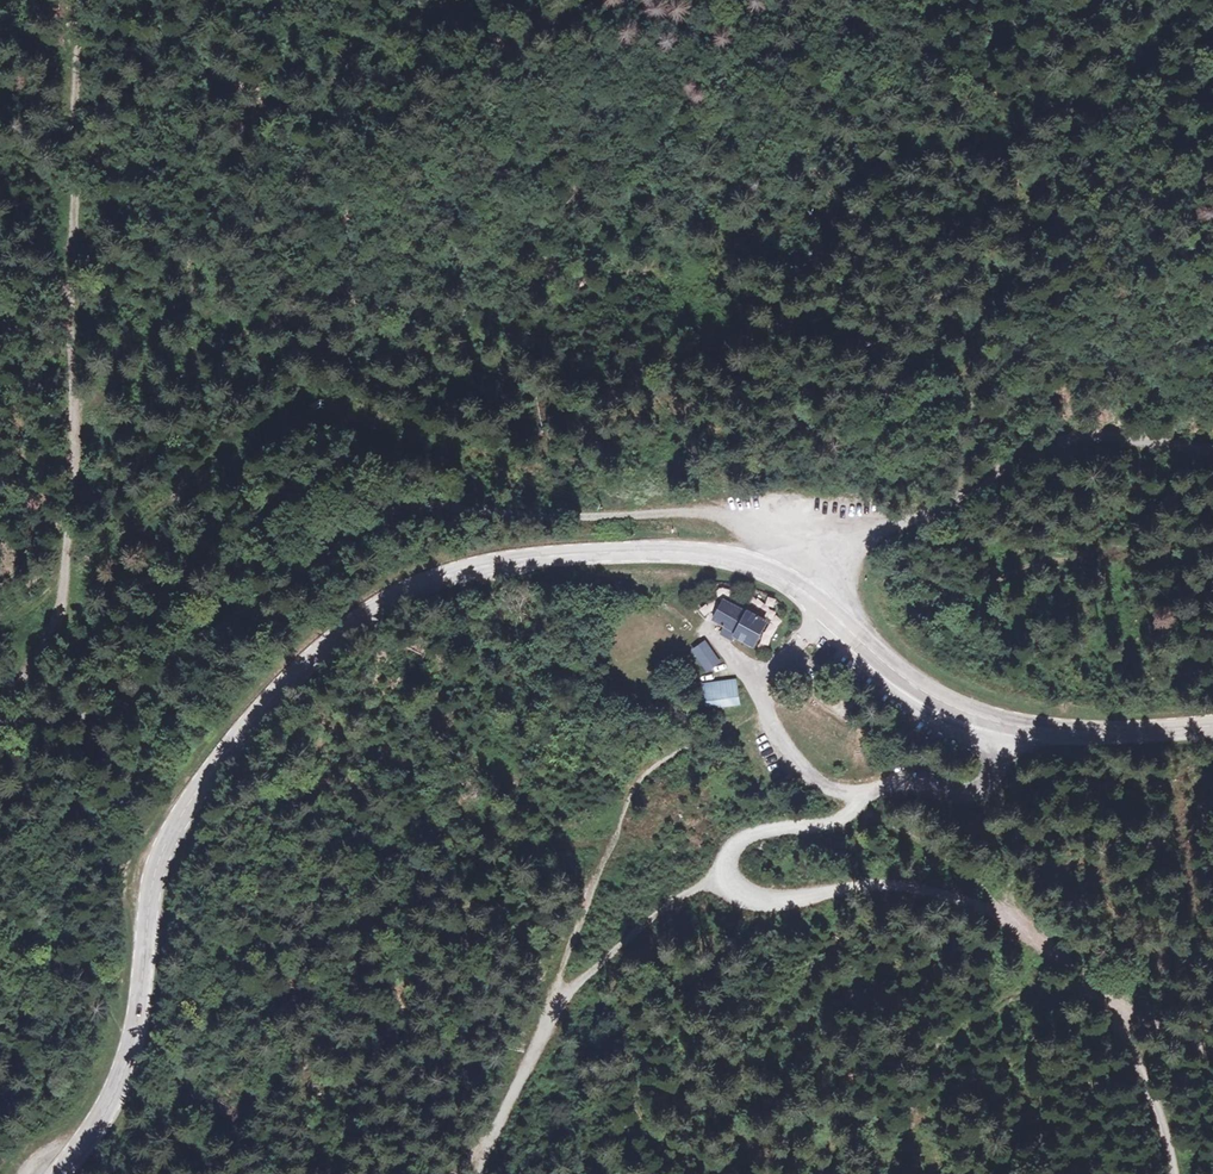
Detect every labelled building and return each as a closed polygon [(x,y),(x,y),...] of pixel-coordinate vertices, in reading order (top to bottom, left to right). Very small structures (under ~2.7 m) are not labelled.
[(768,621),(724,600),(713,623),(724,628),(722,632),(727,634),(730,629),(746,637),(743,643),(754,649),(768,621)] [(692,650),(706,671),(719,663),(706,641),(692,650)] [(703,683),(706,709),(741,705),(735,679),(703,683)]
